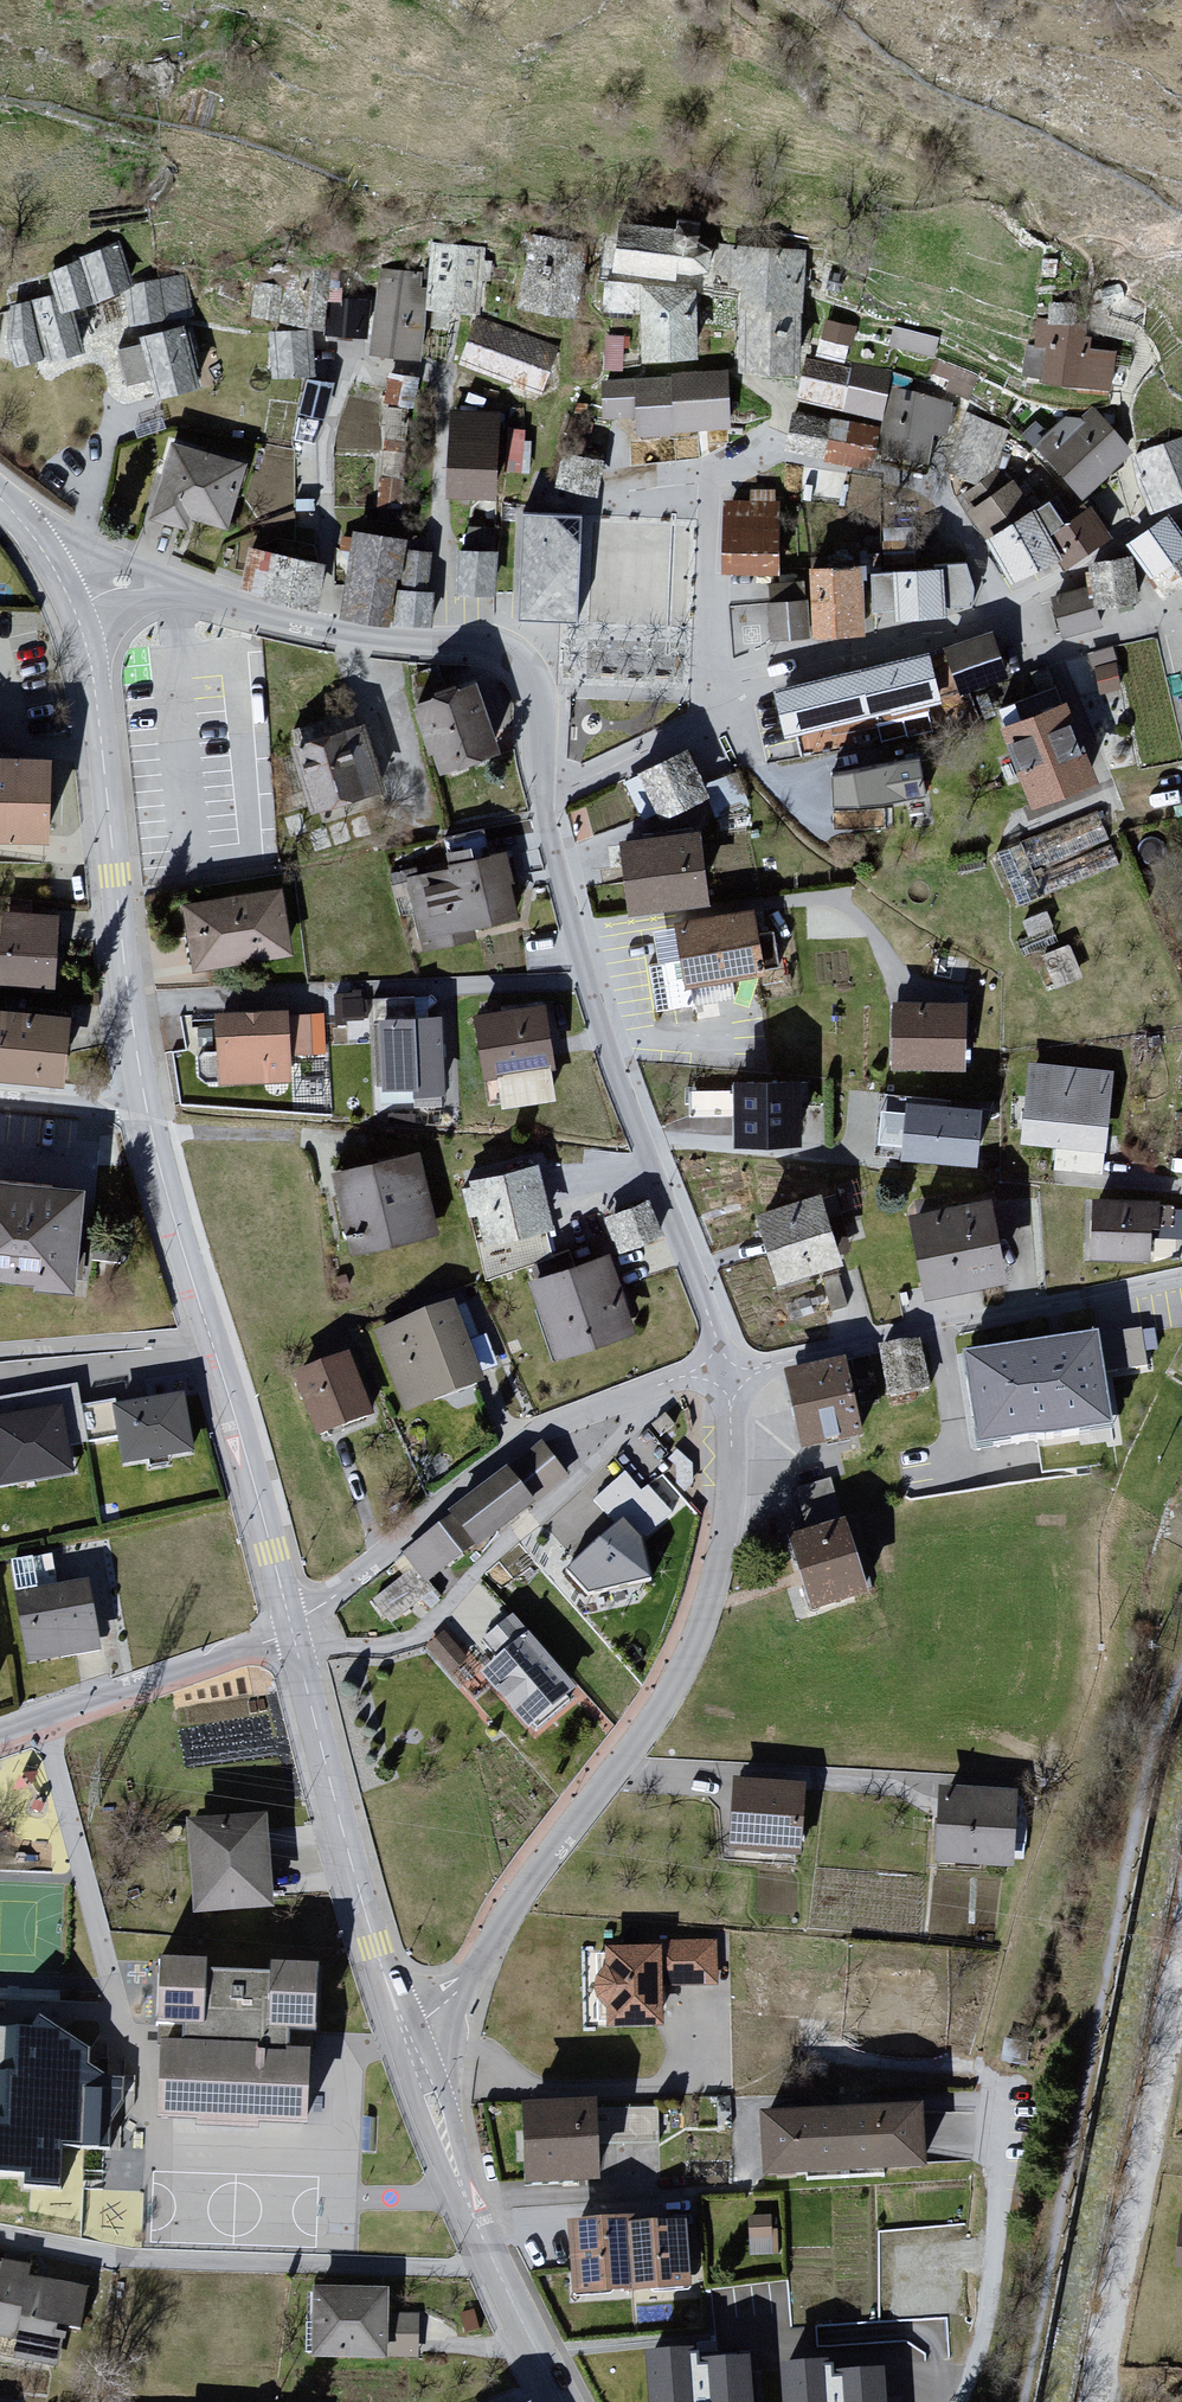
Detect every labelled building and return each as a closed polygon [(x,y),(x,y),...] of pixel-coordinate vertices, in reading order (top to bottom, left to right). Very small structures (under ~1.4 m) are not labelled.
[(618,216),(612,266),(707,277),(713,227),(618,216)] [(527,235),(520,311),(582,317),(589,241),(527,235)] [(134,284),(120,240),(80,257),(79,260),(95,305),(123,292),(135,287),(134,284)] [(484,253),(433,245),(433,310),(484,312),(484,253)] [(755,310),(810,310),(810,253),(738,252),(738,291),(755,292),(755,310)] [(79,260),(48,272),(54,294),(61,314),(74,311),(95,305),(79,260)] [(431,275),(380,271),(374,355),(424,359),(431,275)] [(195,316),(186,273),(134,284),(135,287),(123,292),(130,327),(195,316)] [(371,301),(332,281),(328,336),(368,339),(371,301)] [(649,313),(646,288),(622,284),(621,292),(612,292),(608,311),(639,316),(638,310),(649,313)] [(256,286),(252,316),(282,320),(285,298),(278,297),(271,288),(256,286)] [(653,359),(707,357),(701,295),(646,288),(649,313),(653,359)] [(285,324),(327,330),(330,303),(319,291),(289,297),(285,324)] [(54,294),(30,301),(44,357),(47,356),(49,362),(85,353),(74,311),(61,314),(54,294)] [(30,301),(9,306),(8,340),(15,368),(45,361),(44,357),(30,301)] [(810,310),(755,310),(755,372),(809,372),(810,310)] [(476,319),(459,365),(542,396),(559,350),(476,319)] [(852,349),(856,331),(829,324),(824,343),(852,349)] [(937,355),(941,332),(896,324),(892,346),(937,355)] [(153,384),(157,402),(203,392),(188,328),(143,338),(145,348),(119,353),(127,389),(153,384)] [(317,372),(315,330),(271,333),(273,375),(317,372)] [(1092,334),(1045,330),(1043,351),(1028,350),(1026,376),(1048,378),(1048,384),(1113,389),(1116,357),(1090,355),(1092,334)] [(811,361),(801,400),(841,410),(851,370),(811,361)] [(417,401),(421,371),(391,368),(388,398),(417,401)] [(893,380),(851,370),(841,410),(884,420),(893,380)] [(734,430),(730,374),(676,378),(677,380),(680,434),(734,430)] [(300,409),(325,415),(333,383),(308,377),(300,409)] [(680,434),(677,380),(638,382),(641,419),(642,438),(680,436),(680,434)] [(641,419),(638,382),(606,384),(608,421),(641,419)] [(949,442),(956,405),(897,395),(888,452),(934,459),(937,440),(949,442)] [(1046,449),(1081,489),(1130,447),(1095,406),(1046,449)] [(503,417),(454,416),(453,499),(501,500),(503,417)] [(990,486),(1009,435),(965,419),(946,470),(990,486)] [(526,420),(507,420),(507,464),(525,464),(526,420)] [(1134,455),(1154,506),(1181,495),(1181,436),(1134,455)] [(196,521),(230,530),(247,469),(171,448),(155,509),(165,511),(161,524),(193,532),(196,521)] [(556,493),(600,501),(607,462),(563,454),(556,493)] [(841,491),(842,478),(813,478),(813,491),(841,491)] [(988,531),(1028,507),(1011,480),(967,506),(984,534),(988,531)] [(726,495),(724,573),(781,574),(783,484),(751,483),(751,495),(726,495)] [(988,531),(1017,578),(1059,552),(1066,548),(1054,527),(1038,501),(1028,507),(988,531)] [(1094,503),(1054,527),(1066,548),(1059,552),(1065,562),(1112,533),(1094,503)] [(589,517),(530,515),(527,623),(585,625),(589,517)] [(1181,594),(1181,529),(1176,520),(1132,544),(1169,602),(1181,594)] [(404,534),(353,527),(340,614),(390,622),(404,534)] [(497,545),(458,543),(456,590),(494,592),(497,545)] [(241,587),(316,603),(325,560),(250,544),(241,587)] [(408,548),(403,585),(426,588),(430,551),(408,548)] [(1096,563),(1101,613),(1144,608),(1137,558),(1096,563)] [(816,603),(818,641),(871,637),(867,568),(813,571),(816,603)] [(897,572),(900,622),(951,619),(948,569),(897,572)] [(426,588),(403,585),(399,585),(395,621),(431,625),(435,589),(426,588)] [(1062,641),(1101,630),(1097,614),(1090,589),(1051,600),(1062,641)] [(816,603),(773,606),(775,644),(818,641),(816,603)] [(997,633),(948,650),(964,697),(1013,680),(997,633)] [(1102,690),(1126,684),(1115,643),(1092,649),(1102,690)] [(932,653),(876,667),(891,723),(946,709),(932,653)] [(1042,809),(1108,783),(1077,703),(1067,707),(1060,688),(1057,689),(1049,669),(1030,677),(1038,698),(1004,712),(1042,809)] [(874,670),(778,694),(791,746),(887,722),(874,670)] [(483,685),(418,706),(435,757),(441,755),(447,773),(505,754),(483,685)] [(365,726),(298,746),(320,817),(387,796),(365,726)] [(661,830),(715,806),(692,754),(638,777),(661,830)] [(63,839),(65,756),(0,755),(0,837),(63,839)] [(935,797),(926,761),(843,776),(844,805),(904,803),(935,797)] [(886,814),(835,815),(835,834),(886,833),(886,814)] [(712,833),(630,843),(640,920),(722,910),(712,833)] [(475,934),(522,923),(506,856),(452,869),(454,879),(410,889),(426,961),(478,949),(475,934)] [(285,889),(186,906),(197,972),(297,956),(285,889)] [(772,977),(760,913),(681,926),(688,965),(647,972),(655,1020),(721,1009),(717,987),(772,977)] [(5,988),(58,994),(66,922),(13,917),(5,988)] [(380,995),(380,1018),(432,1016),(431,993),(380,995)] [(899,1081),(971,1078),(969,1002),(896,1004),(899,1081)] [(217,1011),(220,1082),(294,1079),(293,1052),(330,1050),(328,1006),(217,1011)] [(490,1092),(564,1079),(551,1006),(477,1019),(490,1092)] [(75,1088),(81,1018),(0,1010),(0,1081),(75,1088)] [(449,1100),(444,1021),(379,1026),(384,1092),(413,1090),(413,1102),(449,1100)] [(1108,1157),(1114,1158),(1121,1080),(1032,1071),(1025,1147),(1060,1150),(1058,1176),(1106,1180),(1108,1157)] [(803,1146),(804,1082),(739,1080),(737,1145),(803,1146)] [(981,1104),(904,1098),(900,1149),(977,1156),(981,1104)] [(333,1174),(355,1260),(443,1238),(420,1152),(333,1174)] [(549,1237),(563,1233),(542,1165),(460,1190),(488,1284),(557,1263),(549,1237)] [(0,1181),(0,1276),(86,1286),(96,1191),(0,1181)] [(786,1286),(853,1264),(829,1192),(762,1214),(786,1286)] [(938,1301),(1018,1283),(999,1195),(919,1213),(938,1301)] [(606,1217),(621,1251),(666,1230),(650,1197),(606,1217)] [(1099,1203),(1095,1260),(1155,1264),(1159,1207),(1099,1203)] [(615,1255),(533,1283),(560,1361),(641,1333),(615,1255)] [(462,1308),(375,1337),(402,1418),(489,1389),(462,1308)] [(963,1353),(976,1445),(1110,1426),(1097,1335),(963,1353)] [(923,1342),(882,1352),(894,1403),(936,1392),(926,1355),(923,1342)] [(379,1418),(353,1356),(298,1379),(323,1441),(379,1418)] [(851,1364),(787,1379),(805,1453),(868,1438),(851,1364)] [(183,1390),(112,1404),(123,1464),(195,1452),(183,1390)] [(0,1414),(0,1488),(76,1472),(62,1403),(0,1414)] [(480,1552),(571,1480),(546,1449),(456,1520),(480,1552)] [(635,1466),(596,1496),(612,1516),(622,1508),(645,1536),(673,1514),(635,1466)] [(810,1542),(845,1531),(830,1483),(795,1494),(810,1542)] [(434,1586),(480,1552),(456,1520),(403,1558),(416,1575),(427,1590),(434,1586)] [(794,1547),(819,1619),(878,1598),(853,1527),(845,1531),(810,1542),(794,1547)] [(573,1554),(583,1601),(653,1586),(643,1539),(573,1554)] [(12,1566),(32,1669),(108,1654),(95,1586),(64,1592),(57,1557),(12,1566)] [(427,1590),(416,1575),(376,1603),(393,1627),(440,1594),(434,1586),(427,1590)] [(539,1738),(587,1697),(518,1617),(485,1645),(503,1667),(489,1679),(539,1738)] [(11,1682),(0,1629),(0,1684),(11,1682)] [(448,1629),(429,1646),(452,1672),(471,1655),(448,1629)] [(812,1793),(740,1790),(737,1858),(809,1861),(812,1793)] [(1019,1801),(944,1796),(940,1867),(1014,1871),(1019,1801)] [(198,1822),(203,1920),(279,1916),(274,1818),(198,1822)] [(599,1948),(601,2035),(669,2033),(668,1991),(718,1990),(717,1946),(599,1948)] [(159,2125),(318,2133),(326,1977),(167,1969),(159,2125)] [(0,2044),(0,2189),(69,2197),(86,2054),(0,2044)] [(535,2185),(609,2184),(608,2106),(534,2107),(535,2185)] [(660,2137),(660,2108),(612,2107),(611,2137),(660,2137)] [(782,2183),(936,2175),(932,2110),(778,2118),(782,2183)] [(578,2303),(701,2296),(696,2224),(643,2227),(643,2221),(574,2225),(578,2303)] [(91,2290),(34,2281),(36,2264),(0,2259),(0,2308),(32,2312),(29,2333),(84,2341),(91,2290)] [(393,2318),(393,2291),(310,2290),(310,2363),(421,2364),(421,2319),(393,2318)] [(639,2349),(642,2401),(699,2401),(695,2355),(695,2346),(639,2349)] [(695,2355),(699,2401),(757,2401),(754,2351),(695,2355)] [(776,2361),(779,2401),(835,2401),(832,2367),(832,2358),(776,2361)] [(832,2367),(835,2401),(893,2401),(891,2363),(832,2367)]
